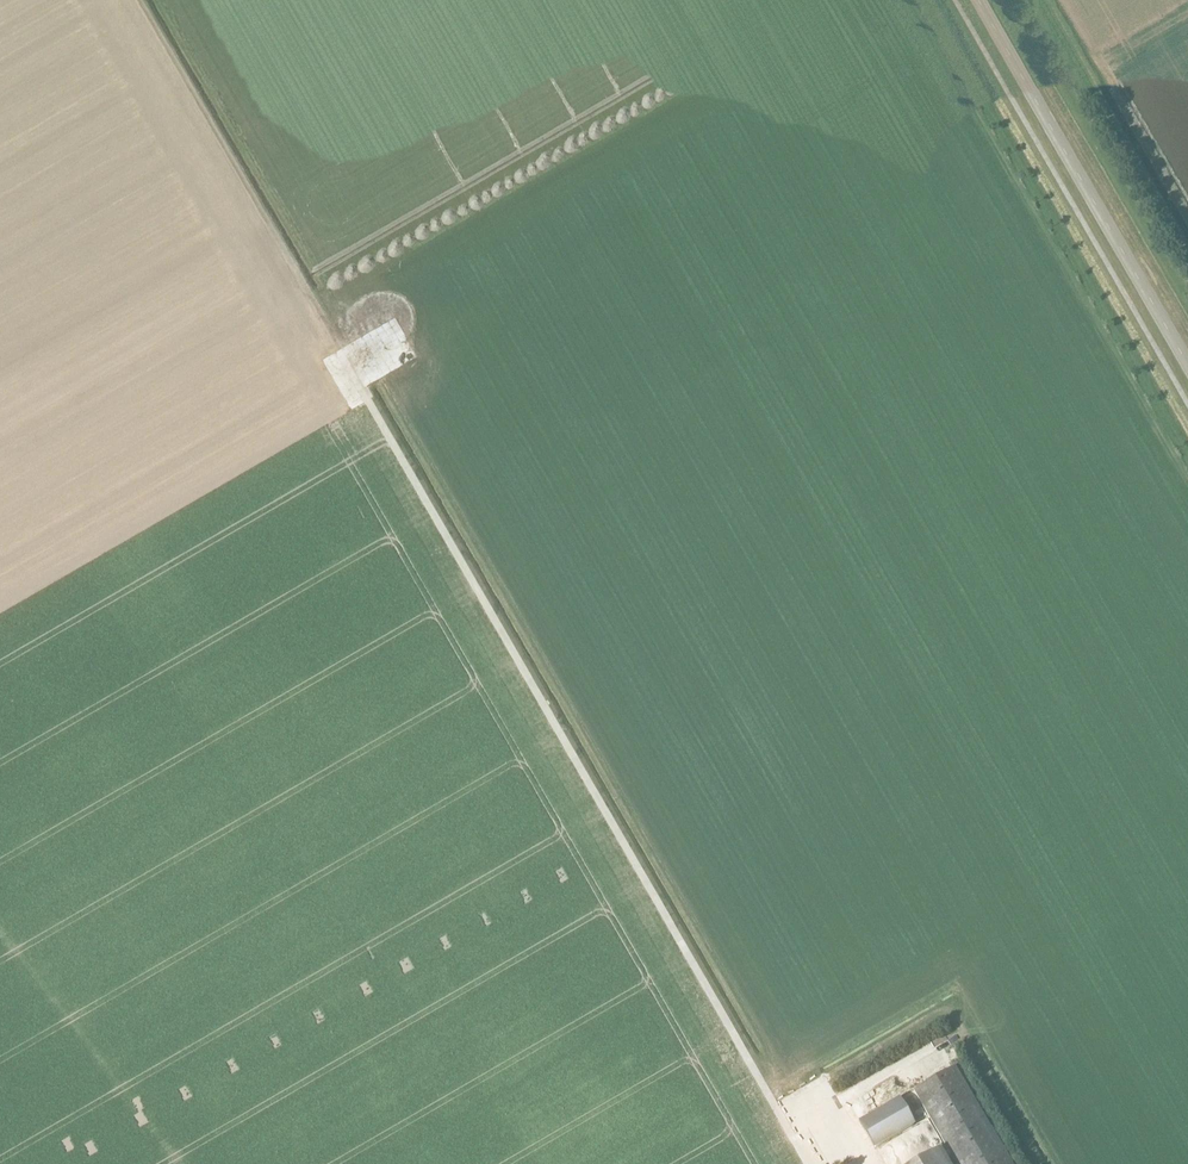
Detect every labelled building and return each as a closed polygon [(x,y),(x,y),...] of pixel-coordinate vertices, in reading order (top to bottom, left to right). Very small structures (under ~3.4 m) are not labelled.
[(956,1163),(1011,1163),(954,1066),(913,1090),(916,1094),(913,1096),(915,1099),(918,1098),(956,1163)] [(859,1121),(875,1148),(913,1126),(897,1099),(859,1121)] [(914,1120),(924,1116),(921,1110),(911,1114),(914,1120)] [(938,1148),(910,1163),(948,1163),(938,1148)]
